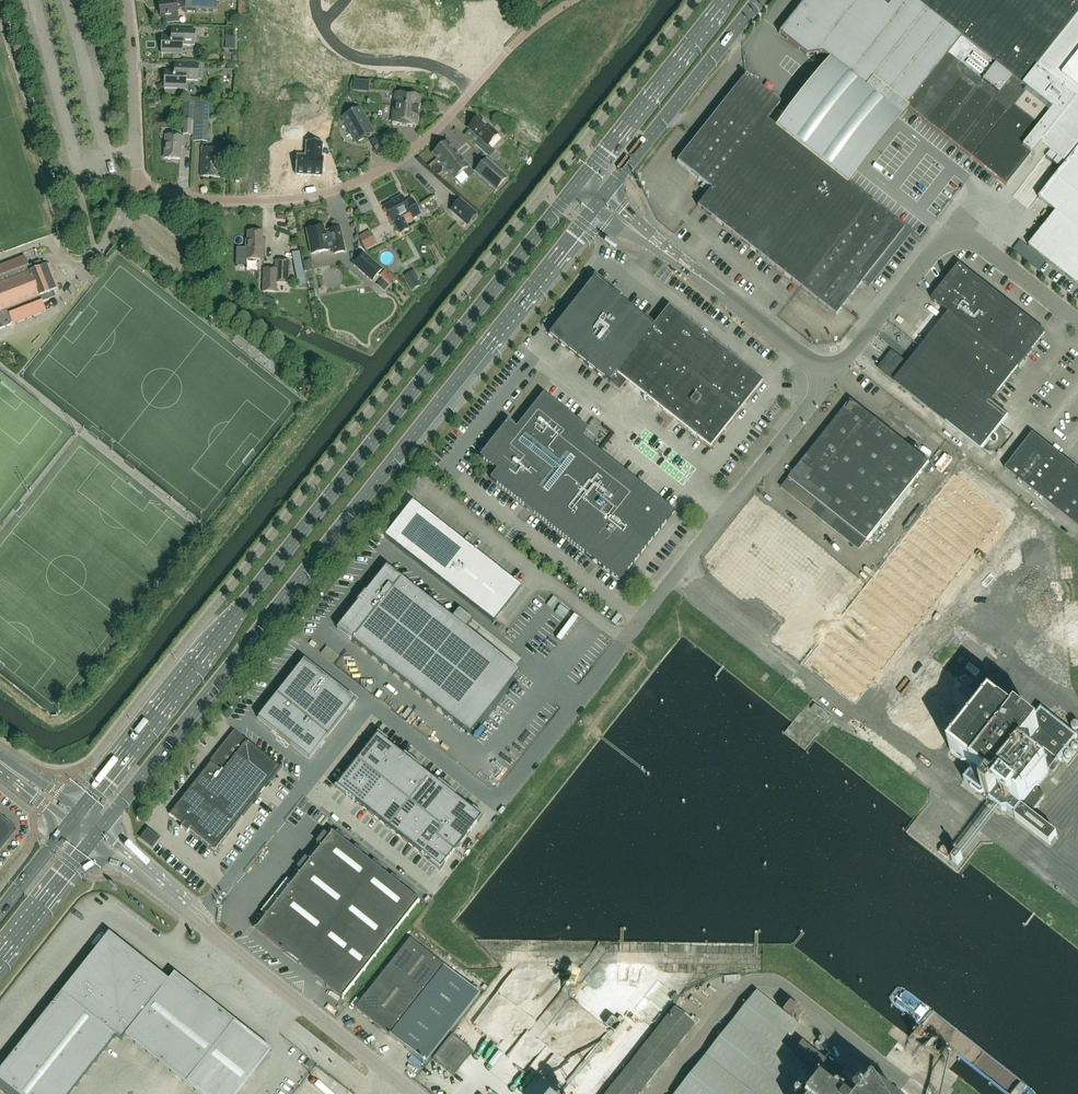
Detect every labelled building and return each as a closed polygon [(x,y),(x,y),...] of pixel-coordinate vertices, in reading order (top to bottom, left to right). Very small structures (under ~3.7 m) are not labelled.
[(186,1),(178,1),(178,0),(170,0),(171,2),(158,3),(158,10),(157,10),(158,16),(159,16),(159,18),(167,17),(167,24),(178,23),(177,9),(185,10),(185,12),(197,13),(197,10),(216,11),(217,0),(186,0),(186,1)] [(253,2),(262,3),(262,5),(287,9),(288,0),(253,0),(253,2)] [(778,33),(807,56),(822,54),(866,89),(872,80),(873,80),(905,106),(1006,186),(1031,155),(1034,157),(1043,145),(1067,164),(1070,161),(1077,150),(1077,0),(805,0),(778,33)] [(362,13),(357,38),(371,40),(373,34),(379,35),(381,36),(386,8),(365,4),(363,13),(362,13)] [(540,10),(536,5),(531,11),(535,15),(540,10)] [(194,46),(195,30),(171,30),(171,38),(162,37),(162,53),(182,53),(182,45),(194,46)] [(236,39),(236,30),(226,30),(226,38),(236,39)] [(197,81),(198,65),(175,64),(175,72),(165,72),(165,88),(185,89),(186,80),(197,81)] [(790,87),(798,80),(791,72),(783,80),(790,87)] [(711,190),(766,121),(780,103),(745,76),(694,140),(677,162),(711,190)] [(518,96),(522,89),(511,83),(507,90),(518,96)] [(392,123),(416,126),(417,115),(418,115),(419,108),(418,108),(419,96),(396,93),(392,123)] [(207,140),(209,101),(195,101),(193,140),(193,142),(207,143),(207,140)] [(372,131),(359,109),(343,118),(356,143),(369,135),(368,133),(372,131)] [(498,135),(492,130),(487,125),(488,124),(487,123),(486,124),(484,122),(485,121),(484,120),(483,121),(481,120),(480,122),(476,118),(468,128),(480,139),(474,145),(490,159),(495,152),(488,146),(498,135)] [(191,136),(192,121),(184,120),(183,135),(191,136)] [(766,191),(800,147),(766,121),(711,190),(697,207),(732,234),(766,191)] [(390,131),(378,138),(386,153),(398,146),(390,131)] [(180,159),(181,147),(182,147),(183,138),(166,137),(165,158),(180,159)] [(386,153),(378,138),(370,142),(378,157),(386,153)] [(470,167),(466,163),(447,141),(432,155),(454,181),(470,167)] [(332,175),(327,157),(325,157),(320,144),(305,148),(309,162),(301,164),(306,183),(332,175)] [(800,218),(835,175),(800,147),(766,191),(800,218)] [(220,178),(221,150),(202,149),(200,177),(220,178)] [(1070,161),(1077,168),(1077,150),(1070,161)] [(488,160),(477,173),(495,189),(506,176),(488,160)] [(1039,199),(1040,199),(1039,200),(1048,207),(1056,213),(1077,230),(1077,168),(1070,161),(1067,164),(1039,199)] [(835,245),(869,202),(835,175),(800,218),(835,245)] [(766,261),(800,218),(766,191),(732,234),(766,261)] [(402,217),(412,212),(415,217),(420,215),(411,199),(405,203),(402,196),(383,206),(392,223),(393,222),(399,234),(409,229),(402,217)] [(467,225),(476,214),(460,200),(450,211),(467,225)] [(869,287),(911,235),(869,202),(835,245),(800,288),(835,316),(862,282),(869,287)] [(1029,247),(1073,282),(1077,286),(1077,230),(1056,213),(1029,247)] [(800,288),(835,245),(800,218),(766,261),(800,288)] [(345,252),(340,229),(329,231),(329,232),(328,232),(325,233),(324,227),(321,228),(321,227),(320,227),(319,227),(318,227),(317,227),(316,227),(316,228),(315,228),(314,228),(313,229),(312,229),(312,230),(306,231),(311,255),(328,251),(328,250),(333,249),(334,254),(345,252)] [(374,244),(369,231),(359,235),(363,248),(374,244)] [(236,248),(236,265),(245,265),(245,260),(263,260),(264,241),(262,240),(263,233),(248,232),(247,240),(246,240),(246,248),(236,248)] [(402,253),(404,264),(412,263),(410,252),(402,253)] [(363,254),(353,265),(371,281),(382,270),(363,254)] [(53,292),(59,289),(49,264),(43,267),(40,261),(28,266),(25,257),(0,266),(0,329),(11,325),(10,324),(12,323),(13,324),(46,311),(42,302),(55,298),(53,292)] [(288,284),(289,261),(275,261),(275,270),(264,269),(263,292),(277,292),(277,283),(288,284)] [(1046,333),(959,264),(932,299),(949,313),(1018,368),(1046,333)] [(762,382),(733,359),(725,353),(669,308),(654,326),(640,315),(622,301),(593,278),(549,335),(605,379),(604,381),(603,382),(607,385),(609,383),(619,390),(627,381),(664,411),(700,439),(710,447),(714,442),(741,408),(745,402),(762,382)] [(382,279),(378,284),(384,290),(389,285),(382,279)] [(308,286),(300,288),(302,295),(310,293),(308,286)] [(1018,368),(949,313),(922,347),(992,402),(1018,368)] [(992,402),(922,347),(908,365),(899,358),(885,375),(981,450),(1009,415),(992,402)] [(643,487),(605,457),(597,451),(580,437),(587,429),(577,421),(570,415),(544,395),(543,394),(527,414),(516,428),(507,421),(479,457),(496,470),(489,479),(507,493),(515,500),(587,557),(615,522),(643,487)] [(867,541),(929,463),(890,432),(892,430),(881,421),(877,424),(874,422),(875,420),(852,401),(790,479),(789,479),(821,505),(867,541)] [(1052,437),(1075,455),(1077,451),(1077,405),(1052,437)] [(1032,435),(1005,470),(1077,529),(1077,471),(1032,435)] [(952,477),(804,669),(856,709),(889,665),(886,663),(873,680),(863,679),(856,680),(851,676),(937,565),(936,576),(949,577),(928,581),(927,589),(924,588),(923,596),(928,591),(930,602),(945,599),(961,578),(957,574),(958,568),(948,567),(947,575),(937,568),(943,566),(944,554),(963,551),(984,553),(1010,521),(952,477)] [(646,547),(674,512),(643,487),(615,522),(646,547)] [(766,505),(770,500),(759,492),(755,497),(766,505)] [(412,502),(385,537),(494,622),(521,588),(412,502)] [(1016,512),(1035,528),(1039,524),(1020,507),(1016,512)] [(638,557),(646,547),(615,522),(587,557),(619,582),(638,557)] [(358,603),(354,607),(337,629),(470,734),(519,672),(465,628),(472,620),(459,609),(451,617),(386,567),(365,593),(364,592),(363,593),(364,594),(358,602),(357,601),(357,602),(358,603)] [(910,627),(916,632),(930,613),(920,605),(910,618),(914,622),(910,627)] [(355,701),(304,660),(258,719),(309,760),(355,701)] [(225,837),(280,768),(236,732),(234,731),(214,755),(209,762),(210,764),(178,805),(178,804),(169,815),(173,818),(174,818),(182,825),(180,827),(181,828),(182,827),(187,831),(187,832),(188,833),(190,830),(215,850),(225,837)] [(372,739),(373,740),(340,781),(339,780),(334,787),(344,795),(346,794),(431,861),(429,863),(439,871),(445,864),(444,863),(477,822),(478,822),(483,816),(473,807),(471,809),(455,796),(456,795),(439,780),(437,782),(421,769),(422,767),(404,753),(403,755),(386,742),(388,740),(378,732),(372,739)] [(194,746),(199,752),(210,742),(205,736),(194,746)] [(1014,817),(1032,834),(1042,823),(1024,806),(1014,817)] [(0,820),(0,847),(13,831),(0,820)] [(152,848),(160,839),(147,829),(140,839),(152,848)] [(419,903),(331,832),(330,833),(331,834),(321,847),(320,846),(319,847),(320,848),(310,861),(309,860),(308,861),(309,861),(299,875),(298,874),(299,875),(288,888),(287,887),(287,888),(288,889),(277,902),(276,901),(276,902),(277,903),(267,916),(265,915),(265,916),(266,916),(256,929),(255,928),(254,929),(343,999),(342,998),(352,985),(353,986),(354,985),(353,984),(363,971),(364,972),(365,971),(364,971),(374,957),(375,958),(376,958),(375,957),(385,944),(386,945),(387,944),(385,943),(396,930),(397,931),(397,930),(396,929),(407,916),(408,917),(408,916),(407,916),(417,903),(419,903)] [(409,939),(354,1009),(425,1065),(480,995),(443,967),(444,966),(409,939)] [(235,1022),(174,974),(162,989),(129,963),(132,960),(126,956),(124,959),(110,948),(69,1000),(61,993),(0,1070),(0,1082),(15,1093),(71,1093),(116,1037),(121,1041),(125,1036),(198,1093),(236,1093),(270,1050),(235,1022)] [(670,968),(688,968),(688,960),(670,960),(670,968)] [(616,1003),(615,1002),(619,991),(606,986),(600,1003),(614,1008),(616,1003)] [(865,1085),(839,1065),(826,1082),(821,1078),(830,1066),(801,1042),(792,1053),(780,1044),(796,1024),(755,992),(675,1093),(877,1093),(865,1085)] [(481,1017),(474,1024),(507,1056),(535,1026),(509,1002),(494,1018),(489,1013),(483,1019),(481,1017)] [(695,1023),(674,1007),(606,1093),(640,1093),(695,1023)] [(454,1076),(472,1052),(452,1036),(433,1059),(454,1076)]
